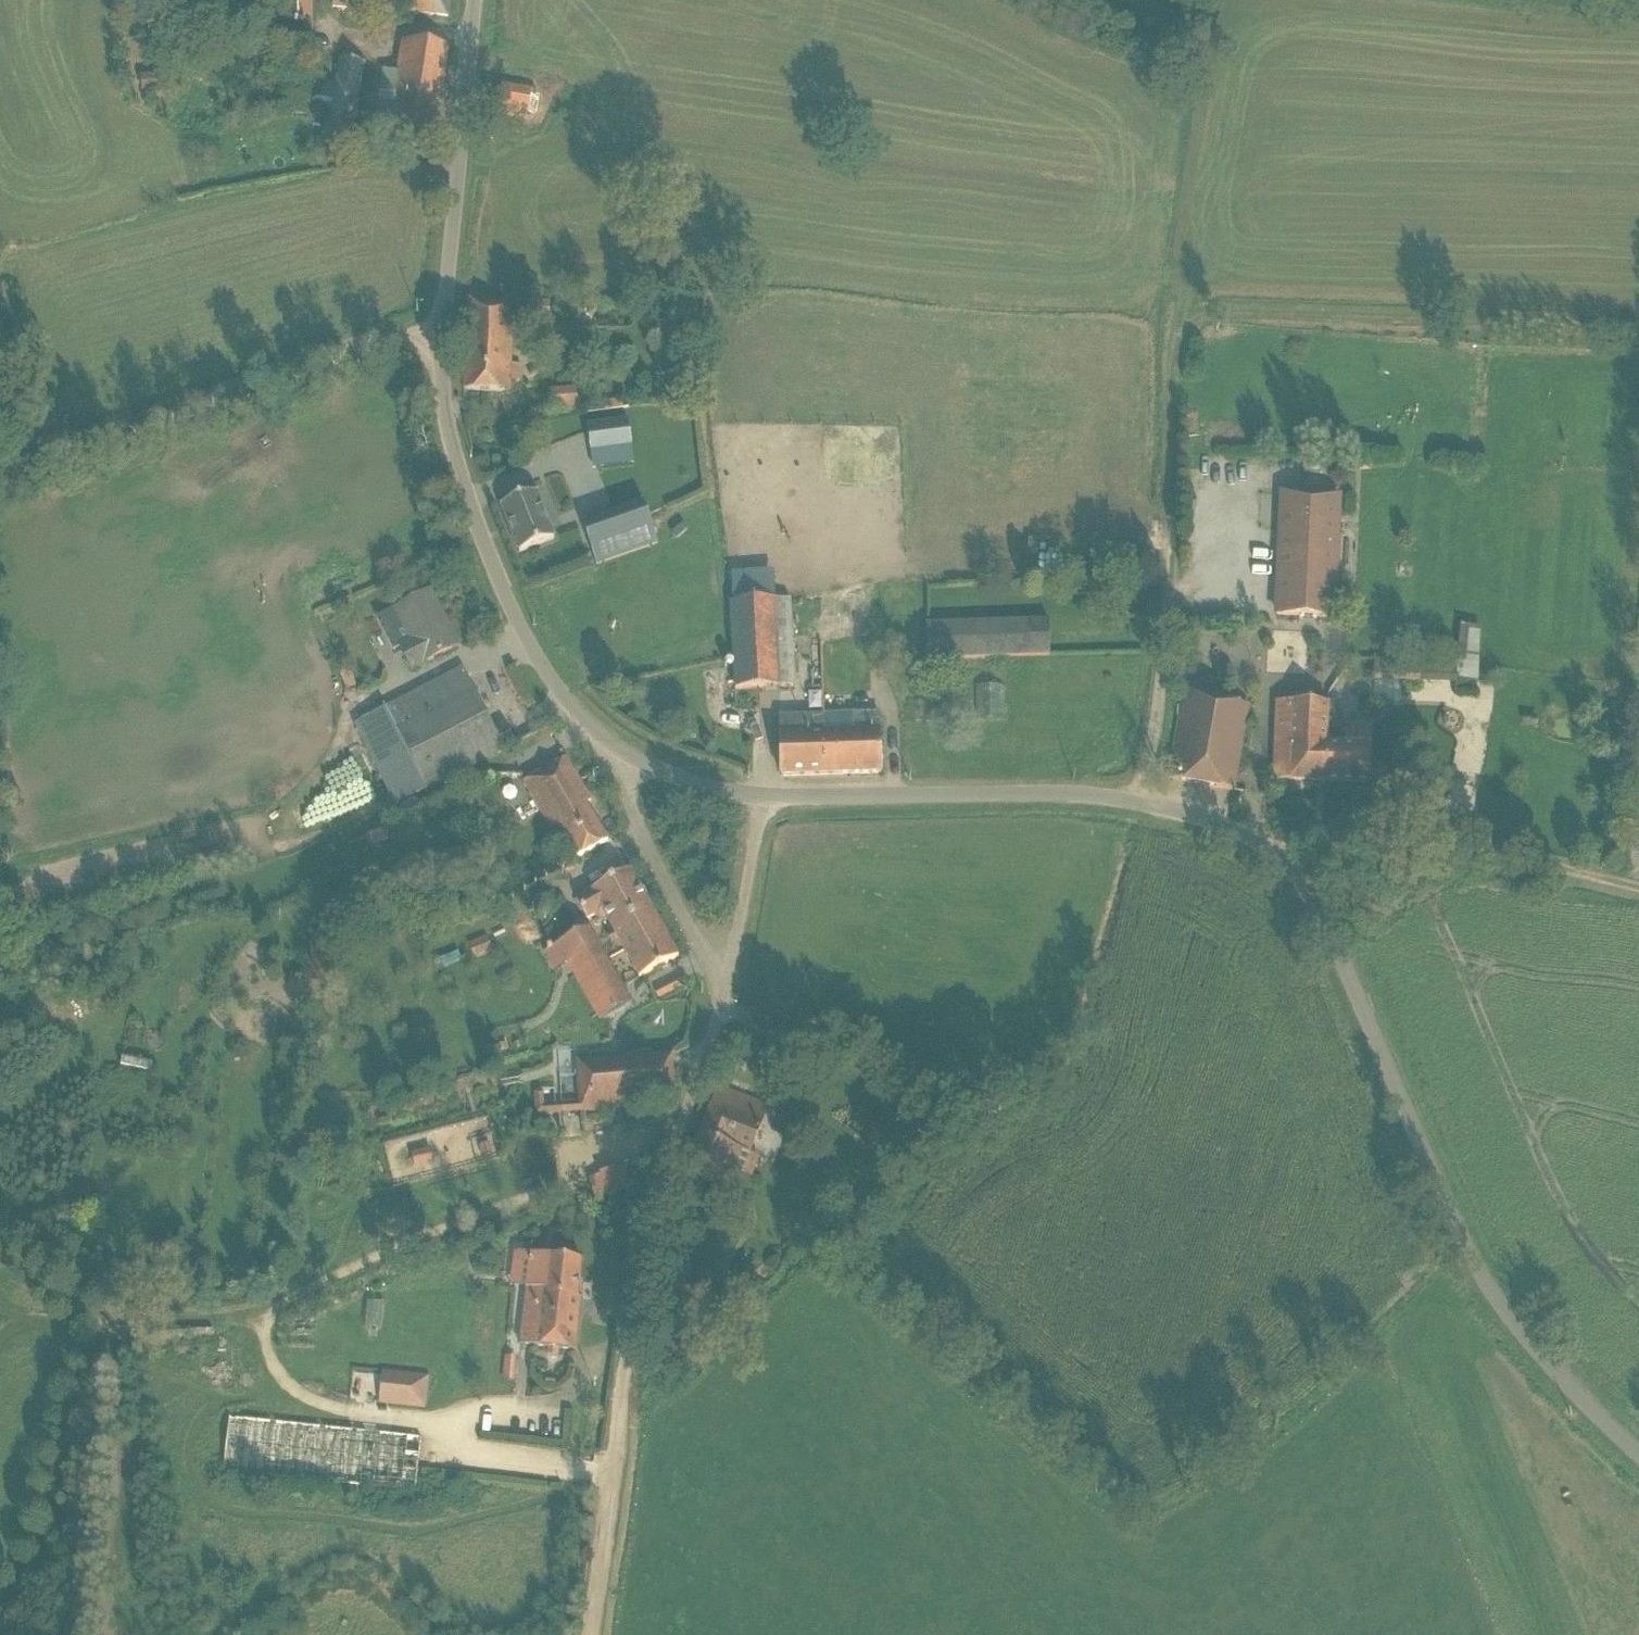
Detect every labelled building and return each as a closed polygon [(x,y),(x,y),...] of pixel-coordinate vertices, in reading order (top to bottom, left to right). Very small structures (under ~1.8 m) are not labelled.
[(375,16),(397,17),(397,11),(430,13),(448,15),(450,0),(334,0),(333,7),(352,8),(352,14),(375,16)] [(385,68),(383,80),(397,82),(396,88),(442,95),(449,46),(403,39),(398,70),(385,68)] [(319,144),(326,146),(347,149),(351,124),(364,126),(373,71),(362,69),(363,60),(341,56),(341,59),(333,58),(328,83),(290,76),(284,111),(324,119),(319,144)] [(130,85),(146,83),(145,68),(129,70),(130,85)] [(383,80),(374,134),(384,135),(383,142),(420,148),(428,149),(435,102),(441,102),(442,95),(396,88),(397,82),(383,80)] [(498,112),(519,116),(528,117),(529,112),(534,113),(538,90),(502,84),(498,112)] [(464,389),(485,390),(510,392),(515,301),(469,298),(464,389)] [(576,389),(550,392),(551,407),(578,404),(576,389)] [(628,420),(588,425),(591,451),(631,446),(628,420)] [(1342,493),(1279,490),(1273,616),(1336,619),(1342,493)] [(501,505),(519,552),(554,538),(536,492),(501,505)] [(644,502),(589,521),(582,523),(596,564),(658,542),(644,502)] [(1025,536),(1012,536),(1013,559),(1025,559),(1025,536)] [(732,590),(732,600),(730,600),(735,689),(794,685),(789,597),(758,598),(757,589),(732,590)] [(430,591),(411,601),(378,618),(394,649),(399,646),(412,670),(458,646),(457,645),(453,647),(440,621),(444,619),(430,591)] [(926,623),(926,637),(927,659),(1050,655),(1049,633),(1048,620),(926,623)] [(1196,626),(1187,626),(1186,641),(1195,642),(1196,626)] [(1374,681),(1456,683),(1456,662),(1374,660),(1374,681)] [(462,667),(354,723),(395,805),(515,743),(505,723),(494,729),(462,667)] [(1003,686),(975,686),(975,719),(1004,719),(1003,686)] [(1229,694),(1207,691),(1186,687),(1169,778),(1234,789),(1249,706),(1227,702),(1229,694)] [(807,710),(806,691),(792,691),(793,710),(807,710)] [(1327,741),(1327,731),(1328,703),(1277,701),(1273,779),(1369,783),(1372,725),(1345,724),(1345,742),(1327,741)] [(780,716),(781,775),(880,772),(879,712),(852,713),(852,714),(780,716)] [(523,782),(547,824),(565,853),(570,862),(608,840),(586,803),(590,801),(566,758),(523,782)] [(354,828),(353,840),(372,841),(373,829),(354,828)] [(630,870),(610,880),(576,899),(587,919),(603,910),(640,978),(678,957),(630,870)] [(333,906),(324,908),(329,925),(337,922),(333,906)] [(590,926),(542,952),(554,971),(565,965),(600,945),(590,926)] [(484,938),(469,946),(476,957),(491,949),(484,938)] [(600,945),(565,965),(598,1022),(633,1003),(600,945)] [(146,1048),(146,1028),(133,1029),(133,1048),(146,1048)] [(618,1059),(576,1061),(579,1100),(579,1108),(620,1106),(652,1105),(674,1104),(672,1053),(652,1054),(652,1050),(641,1050),(630,1051),(631,1059),(618,1059)] [(685,1171),(705,1178),(737,1191),(744,1173),(731,1167),(737,1150),(752,1156),(768,1116),(715,1095),(685,1171)] [(475,1140),(462,1141),(465,1158),(477,1156),(475,1140)] [(410,1147),(395,1150),(397,1164),(413,1161),(410,1147)] [(610,1163),(573,1173),(578,1190),(615,1179),(610,1163)] [(582,1259),(531,1253),(527,1286),(520,1344),(575,1350),(581,1298),(578,1298),(579,1289),(582,1259)] [(505,1359),(503,1379),(513,1380),(515,1360),(505,1359)] [(335,1399),(359,1400),(360,1374),(336,1373),(335,1399)] [(382,1374),(379,1402),(426,1407),(429,1379),(382,1374)] [(421,1437),(229,1417),(224,1470),(415,1490),(421,1437)]
